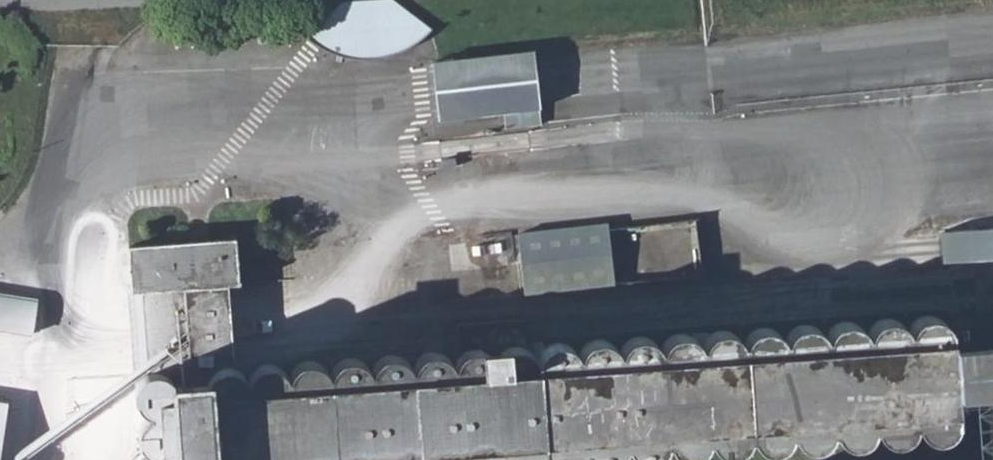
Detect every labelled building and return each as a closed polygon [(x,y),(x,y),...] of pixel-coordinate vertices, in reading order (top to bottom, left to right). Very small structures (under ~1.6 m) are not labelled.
[(323,49),(343,10),(393,7),(419,43),(434,29),(395,0),(364,0),(343,1),(306,38),(323,49)] [(343,10),(323,49),(332,53),(342,56),(351,58),(362,59),(371,59),(381,58),(391,55),(401,52),(410,48),(419,43),(393,7),(343,10)] [(541,109),(535,51),(433,62),(439,120),(505,113),(541,109)] [(541,109),(505,113),(507,128),(542,124),(541,109)] [(519,234),(525,294),(615,283),(609,224),(519,234)] [(942,232),(944,262),(992,259),(992,228),(942,232)] [(129,246),(133,293),(213,287),(241,285),(237,238),(129,246)] [(34,331),(41,284),(0,277),(0,325),(34,331)] [(128,293),(137,388),(137,387),(140,381),(141,379),(144,376),(150,373),(156,372),(163,373),(169,376),(173,381),(176,386),(208,384),(209,381),(212,375),(216,371),(219,369),(213,287),(133,293),(128,293)] [(229,367),(222,368),(219,369),(216,371),(212,375),(209,381),(208,384),(176,386),(173,381),(169,376),(163,373),(156,372),(150,373),(144,376),(141,379),(140,381),(137,387),(137,388),(136,393),(137,399),(140,405),(144,410),(150,413),(152,413),(152,415),(148,416),(147,418),(142,422),(140,426),(139,430),(139,436),(139,438),(141,443),(142,446),(145,449),(149,452),(155,454),(155,455),(151,458),(148,459),(461,459),(463,459),(501,459),(502,456),(504,456),(506,459),(541,459),(542,457),(544,454),(546,453),(547,456),(549,458),(550,459),(580,459),(581,459),(584,454),(585,451),(587,450),(588,454),(590,455),(592,458),(595,459),(617,459),(619,459),(622,456),(625,452),(626,447),(628,448),(629,449),(630,450),(632,453),(635,456),(638,458),(642,459),(645,459),(651,459),(654,459),(656,458),(660,456),(663,453),(664,451),(667,448),(668,444),(669,444),(670,446),(672,449),(674,451),(678,454),(683,456),(689,457),(694,456),(699,454),(704,450),(706,447),(709,442),(711,441),(712,444),(713,445),(716,449),(719,451),(723,453),(727,454),(732,454),(735,454),(739,452),(743,449),(746,447),(748,443),(750,439),(752,438),(753,440),(755,443),(758,446),(761,448),(764,449),(768,451),(771,451),(775,451),(778,450),(782,449),(785,446),(788,443),(790,439),(792,435),(794,435),(795,437),(796,438),(797,441),(800,444),(804,446),(807,447),(811,448),(814,448),(817,447),(821,447),(824,445),(827,442),(830,439),(832,437),(833,432),(835,432),(836,435),(837,437),(840,440),(844,443),(848,444),(853,445),(856,445),(860,444),(864,442),(866,441),(870,437),(872,435),(874,429),(876,429),(878,433),(882,437),(885,439),(888,441),(892,442),(897,442),(901,441),(906,439),(908,437),(911,435),(912,432),(914,431),(915,426),(917,426),(918,428),(921,432),(924,435),(929,438),(933,439),(938,439),(944,438),(948,436),(952,432),(955,428),(957,423),(957,420),(956,413),(954,408),(952,405),(948,401),(945,399),(942,399),(942,396),(947,393),(949,390),(952,387),(953,383),(954,380),(954,376),(953,373),(952,369),(950,366),(948,362),(945,360),(940,358),(940,355),(942,353),(946,350),(949,345),(951,338),(950,331),(946,324),(943,320),(936,316),(932,316),(926,316),(921,318),(915,322),(912,326),(910,332),(908,332),(906,327),(902,323),(898,320),(893,319),(889,319),(886,319),(881,320),(878,322),(875,324),(873,327),(871,330),(869,334),(867,335),(866,332),(864,328),(861,326),(857,323),(852,322),(848,322),(845,322),(841,323),(837,325),(834,328),(831,331),(829,335),(828,337),(826,338),(824,334),(822,331),(819,329),(816,327),(811,325),(806,325),(801,325),(798,327),(794,329),(790,333),(788,337),(787,341),(785,340),(784,339),(782,336),(779,332),(774,330),(768,328),(763,328),(758,329),(753,331),(750,334),(748,338),(746,341),(745,344),(743,344),(742,341),(739,337),(735,334),(729,332),(723,331),(719,331),(715,332),(711,335),(708,338),(705,343),(704,346),(702,347),(700,342),(699,342),(696,338),(692,336),(686,334),(678,335),(672,337),(667,341),(664,346),(663,349),(662,349),(659,345),(656,341),(651,338),(645,337),(639,337),(634,338),(628,343),(624,348),(622,353),(620,352),(619,351),(616,346),(609,341),(599,340),(595,340),(589,343),(585,347),(582,351),(581,356),(579,356),(577,352),(574,349),(571,346),(564,343),(560,343),(555,343),(550,345),(545,349),(541,353),(539,358),(536,359),(535,355),(530,351),(527,348),(523,347),(515,346),(509,348),(504,351),(499,355),(497,361),(495,362),(493,357),(490,354),(486,351),(480,349),(473,349),(466,351),(462,354),(460,356),(458,360),(456,365),(455,365),(454,363),(451,359),(449,357),(445,354),(441,353),(437,352),(433,352),(428,353),(422,357),(419,360),(416,365),(415,368),(413,368),(411,365),(409,362),(405,358),(401,356),(394,355),(390,355),(387,356),(382,359),(378,362),(376,365),(374,368),(373,371),(371,371),(370,367),(367,364),(366,363),(363,361),(357,358),(352,358),(348,358),(344,359),(341,361),(337,365),(334,369),(332,374),(330,374),(329,371),(327,368),(323,365),(320,363),(316,361),(311,361),(307,361),(304,362),(300,364),(297,366),(295,369),(293,372),(291,377),(289,377),(288,375),(285,371),(281,367),(277,365),(271,364),(266,364),(262,366),(258,368),(255,370),(253,373),(251,377),(249,380),(248,380),(247,378),(245,376),(245,375),(242,372),(241,371),(238,370),(235,368),(229,367)] [(458,324),(460,356),(462,354),(466,351),(473,349),(480,349),(486,351),(490,354),(493,357),(495,362),(497,361),(499,355),(504,351),(509,348),(515,346),(523,347),(527,348),(530,351),(528,319),(458,324)] [(968,407),(980,407),(978,387),(967,387),(968,407)]
